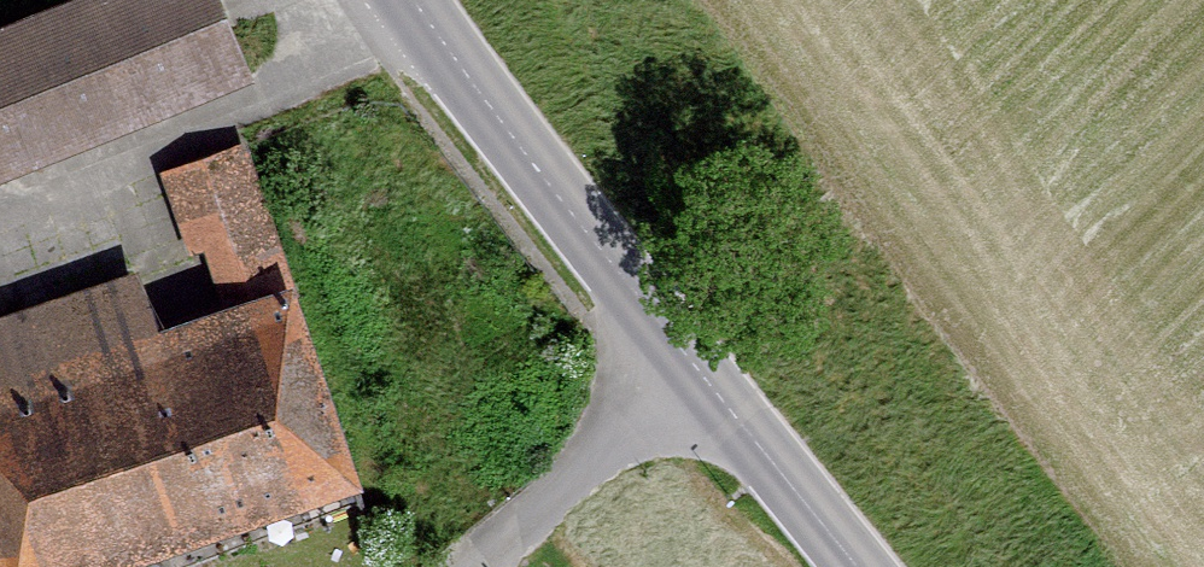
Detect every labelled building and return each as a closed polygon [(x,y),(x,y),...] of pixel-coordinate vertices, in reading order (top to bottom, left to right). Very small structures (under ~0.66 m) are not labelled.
[(0,5),(0,159),(246,62),(221,0),(14,0),(0,5)] [(0,309),(0,566),(79,566),(354,479),(243,134),(153,163),(197,300),(153,314),(138,265),(0,309)]
